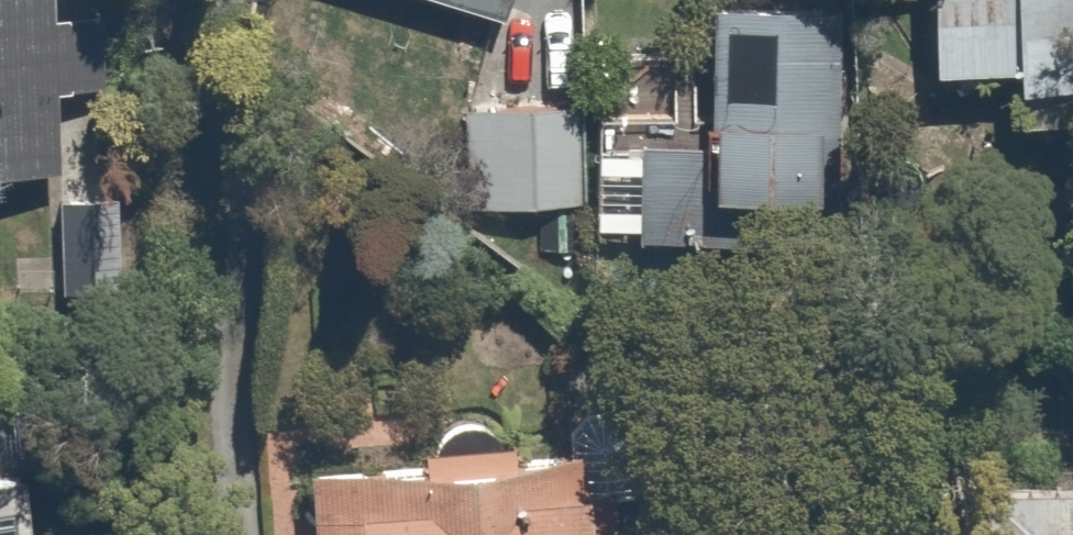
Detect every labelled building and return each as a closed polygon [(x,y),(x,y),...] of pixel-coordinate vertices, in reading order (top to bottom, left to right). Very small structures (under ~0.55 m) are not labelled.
[(39,145),(29,0),(0,0),(0,148),(39,145)] [(497,9),(500,0),(467,0),(497,9)] [(688,84),(678,84),(676,159),(773,162),(775,94),(876,97),(879,0),(691,0),(688,84)] [(901,48),(1070,56),(1072,0),(903,0),(901,48)] [(585,97),(443,78),(429,180),(572,199),(585,97)] [(117,189),(48,183),(38,283),(106,290),(117,189)] [(611,533),(606,455),(561,458),(557,410),(381,423),(380,412),(326,416),(329,445),(253,451),(256,500),(289,497),(292,534),(586,534),(611,533)] [(974,479),(976,534),(1072,534),(1072,476),(974,479)]
